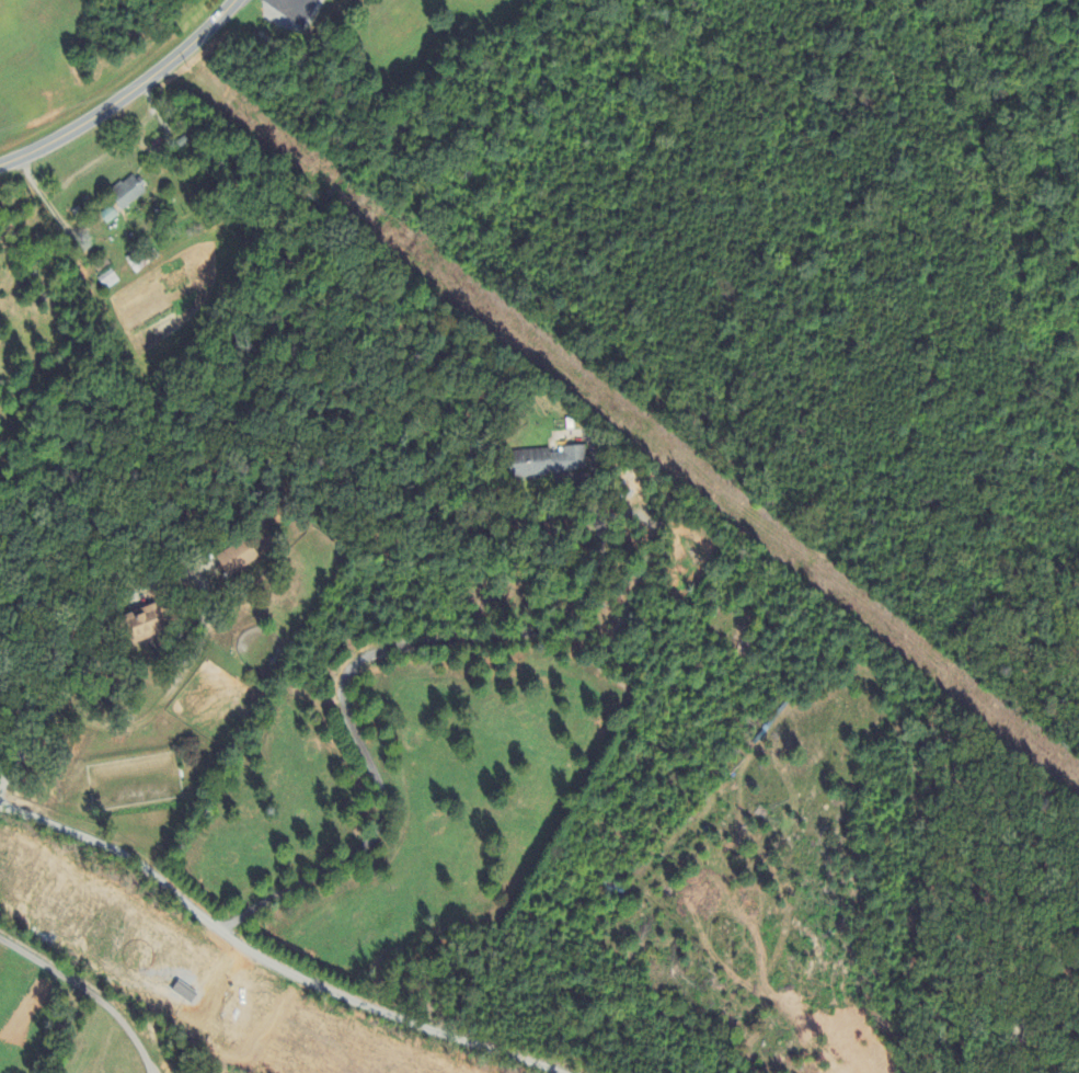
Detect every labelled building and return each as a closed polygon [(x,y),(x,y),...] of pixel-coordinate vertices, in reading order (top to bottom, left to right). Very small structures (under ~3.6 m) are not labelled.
[(321,0),(271,0),(262,17),(296,35),(300,27),(306,30),(321,0)] [(125,211),(147,193),(133,175),(111,193),(125,211)] [(101,216),(109,225),(119,217),(112,208),(101,216)] [(98,280),(106,292),(120,282),(112,270),(98,280)] [(588,471),(585,446),(564,448),(565,454),(552,455),(551,449),(510,454),(512,479),(588,471)] [(261,561),(250,540),(218,557),(229,578),(261,561)] [(168,632),(157,604),(123,618),(134,646),(168,632)]
